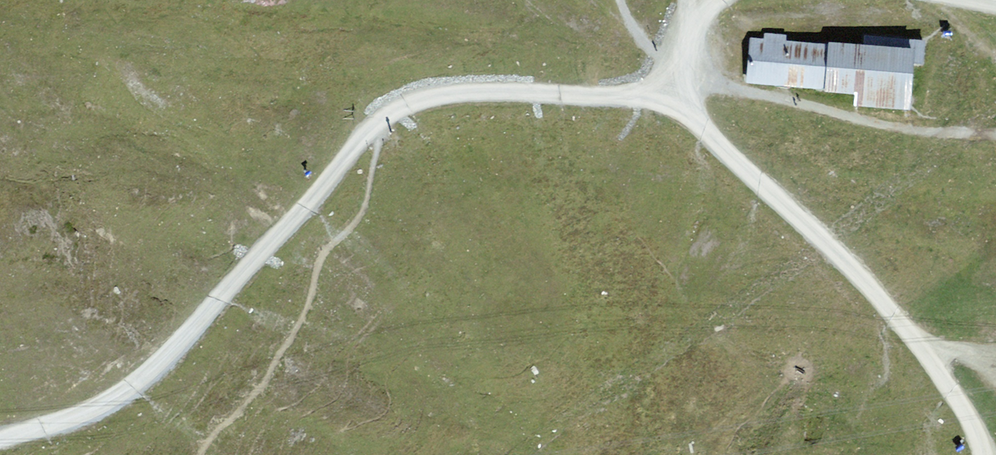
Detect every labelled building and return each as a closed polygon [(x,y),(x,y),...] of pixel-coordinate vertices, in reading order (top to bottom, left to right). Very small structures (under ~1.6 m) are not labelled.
[(930,45),(762,33),(758,84),(866,92),(865,100),(925,104),(930,45)]
